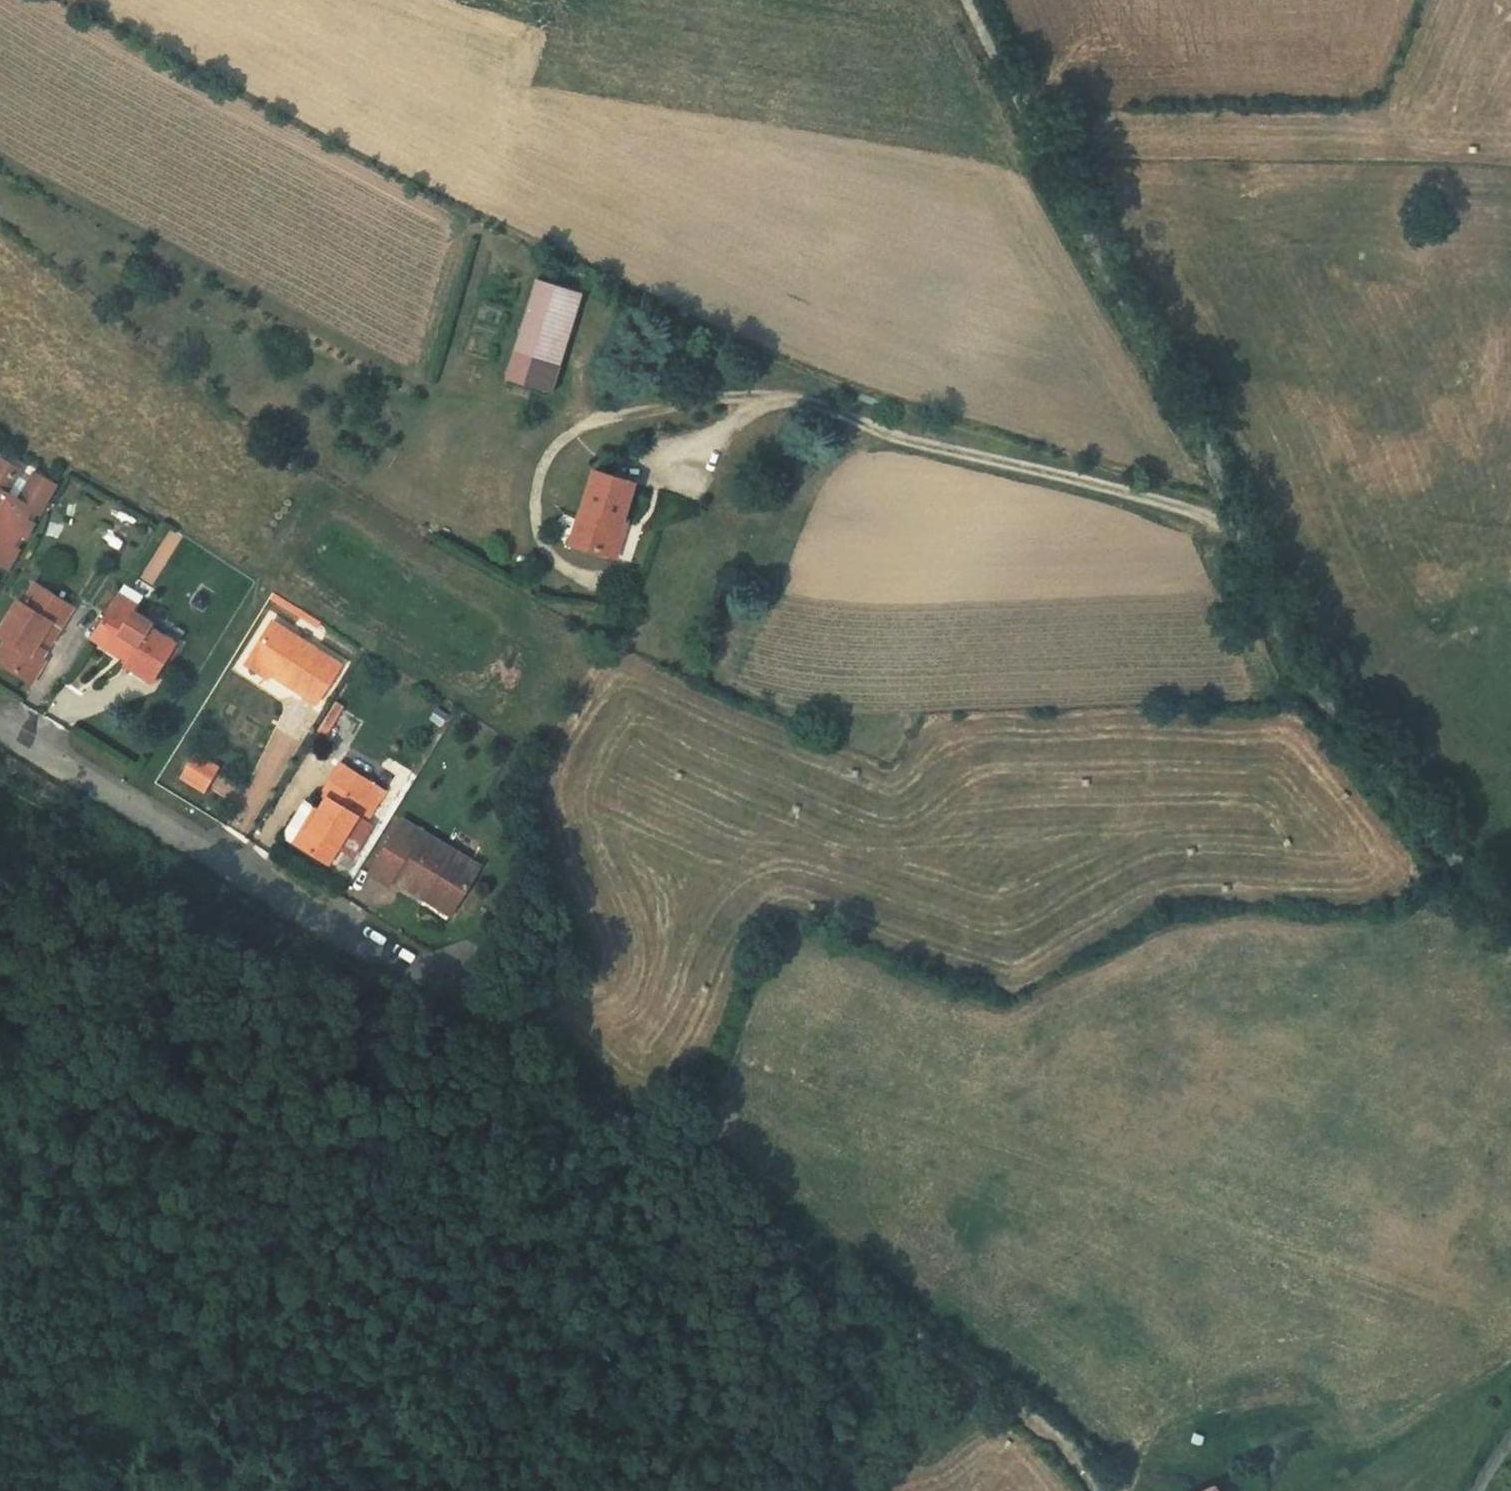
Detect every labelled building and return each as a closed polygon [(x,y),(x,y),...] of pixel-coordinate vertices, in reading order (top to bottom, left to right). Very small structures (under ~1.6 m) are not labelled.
[(548,270),(522,337),(520,344),(552,356),(580,282),(548,270)] [(566,526),(600,538),(614,505),(620,508),(636,467),(595,452),(588,468),(566,526)] [(22,485),(32,490),(44,472),(29,464),(13,467),(8,476),(0,472),(0,523),(7,510),(18,515),(25,503),(15,498),(22,485)] [(25,503),(32,490),(22,485),(15,498),(25,503)] [(620,508),(614,505),(600,538),(612,543),(625,509),(620,508)] [(18,515),(7,510),(0,523),(0,525),(8,530),(18,515)] [(8,530),(0,525),(0,544),(8,530)] [(29,564),(17,585),(7,580),(0,592),(0,643),(28,660),(39,641),(25,632),(35,615),(45,620),(65,585),(29,564)] [(147,594),(130,584),(111,571),(79,619),(110,637),(113,633),(126,641),(122,648),(144,661),(171,617),(144,600),(147,594)] [(306,692),(330,652),(266,610),(241,651),(306,692)] [(35,615),(25,632),(39,641),(49,623),(45,620),(35,615)] [(202,751),(181,738),(167,759),(188,772),(202,751)] [(336,804),(343,793),(309,773),(302,784),(306,786),(285,821),(317,841),(339,806),(336,804)] [(467,851),(389,804),(355,858),(376,871),(380,865),(413,886),(418,877),(442,892),(467,851)] [(442,892),(418,877),(413,886),(437,900),(442,892)] [(1214,1474),(1181,1490),(1222,1490),(1214,1474)]
